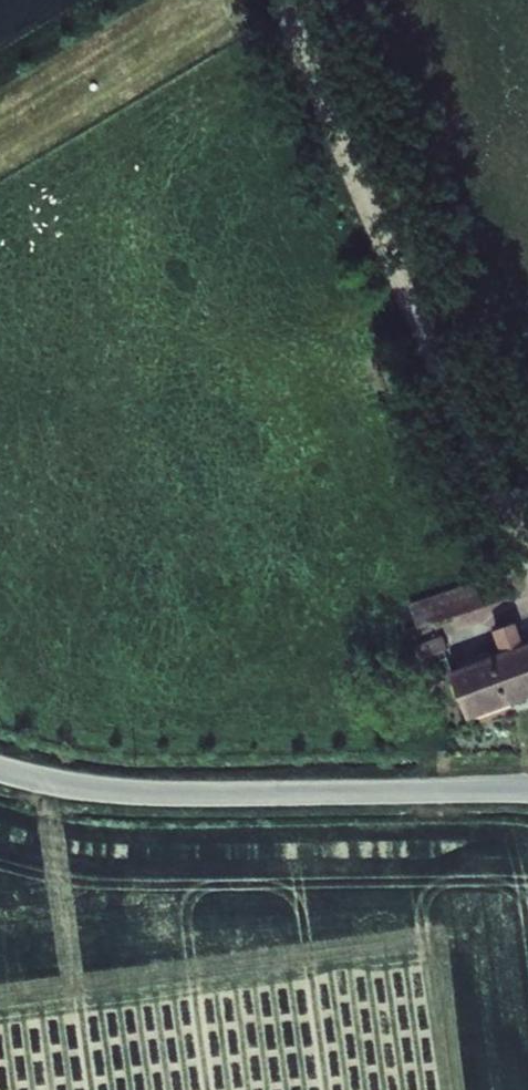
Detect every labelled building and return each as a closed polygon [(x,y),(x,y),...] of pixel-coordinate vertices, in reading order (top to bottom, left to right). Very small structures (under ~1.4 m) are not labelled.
[(407,598),(414,624),(517,596),(513,581),(502,584),(499,573),(407,598)] [(422,729),(431,751),(527,713),(527,656),(526,656),(520,637),(496,647),(503,666),(455,685),(444,659),(418,670),(439,722),(422,729)]
